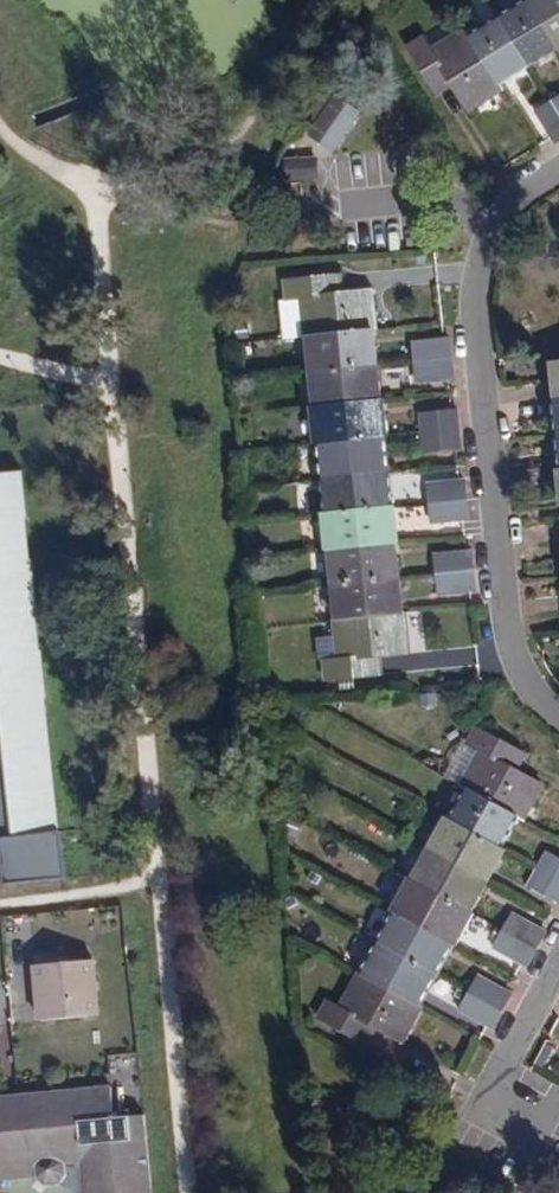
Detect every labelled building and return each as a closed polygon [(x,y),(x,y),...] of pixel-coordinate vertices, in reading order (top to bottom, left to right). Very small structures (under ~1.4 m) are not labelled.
[(500,12),(530,61),(558,42),(558,39),(536,0),(520,0),(500,12)] [(558,39),(558,0),(536,0),(558,39)] [(530,61),(500,12),(470,30),(500,79),(530,61)] [(500,79),(470,30),(467,25),(433,46),(426,33),(407,45),(434,87),(451,75),(456,84),(469,105),(503,84),(500,79)] [(456,84),(451,75),(434,87),(437,94),(456,84)] [(558,109),(558,91),(551,96),(558,109)] [(306,137),(333,154),(359,112),(332,96),(306,137)] [(558,136),(558,109),(551,96),(535,106),(555,139),(558,136)] [(295,181),(316,180),(315,157),(293,158),(295,181)] [(336,288),(346,288),(344,270),(334,271),(336,288)] [(307,336),(374,329),(376,329),(371,285),(346,288),(336,288),(334,271),(285,276),(287,297),(299,296),(304,336),(307,336)] [(311,371),(377,364),(374,329),(307,336),(311,371)] [(416,360),(452,357),(450,338),(414,341),(416,360)] [(455,377),(452,357),(416,360),(418,380),(455,377)] [(311,371),(314,406),(381,400),(377,364),(311,371)] [(381,400),(314,406),(311,407),(314,442),(317,442),(385,435),(387,435),(384,400),(381,400)] [(421,411),(423,431),(460,427),(458,408),(421,411)] [(460,427),(423,431),(425,451),(461,447),(460,427)] [(385,435),(317,442),(321,478),(389,471),(385,435)] [(0,474),(0,885),(65,879),(22,471),(0,474)] [(321,478),(324,511),(392,504),(389,471),(321,478)] [(430,500),(466,495),(464,476),(428,481),(430,500)] [(466,495),(430,500),(432,521),(469,516),(466,495)] [(392,504),(324,511),(322,511),(325,548),(329,547),(397,539),(398,539),(395,503),(392,504)] [(401,576),(397,539),(329,547),(333,583),(401,576)] [(435,554),(437,572),(474,568),(472,549),(435,554)] [(474,568),(437,572),(440,592),(477,588),(474,568)] [(401,576),(333,583),(336,619),(404,612),(401,576)] [(407,612),(404,612),(336,619),(333,619),(336,656),(325,657),(327,677),(375,672),(374,655),(383,654),(410,651),(407,612)] [(375,672),(385,671),(383,654),(374,655),(375,672)] [(464,784),(515,812),(521,815),(543,776),(518,762),(509,757),(519,741),(475,718),(465,737),(478,745),(459,781),(464,784)] [(509,757),(518,762),(527,746),(519,741),(509,757)] [(464,784),(446,817),(496,844),(515,812),(464,784)] [(496,844),(446,817),(441,814),(425,844),(485,876),(501,846),(496,844)] [(425,844),(407,875),(467,908),(485,876),(425,844)] [(534,864),(558,878),(558,856),(544,847),(534,864)] [(534,864),(525,879),(558,897),(558,896),(558,878),(534,864)] [(389,908),(450,941),(454,943),(471,910),(467,908),(407,875),(403,874),(386,906),(389,908)] [(433,972),(450,941),(389,908),(372,939),(433,972)] [(509,910),(500,927),(533,945),(542,928),(509,910)] [(463,936),(484,947),(494,929),(472,918),(463,936)] [(533,945),(500,927),(492,941),(525,959),(533,945)] [(372,939),(356,969),(417,1002),(433,972),(372,939)] [(105,955),(43,961),(50,1023),(112,1016),(105,955)] [(417,1002),(356,969),(355,968),(336,1001),(325,994),(314,1012),(355,1035),(364,1020),(373,1025),(398,1039),(419,1003),(417,1002)] [(475,972),(465,990),(498,1008),(507,991),(475,972)] [(498,1008),(465,990),(457,1004),(490,1023),(498,1008)] [(373,1025),(364,1020),(355,1035),(364,1040),(373,1025)] [(68,1182),(82,1192),(160,1192),(148,1086),(0,1102),(0,1182),(48,1178),(57,1184),(68,1182)]
